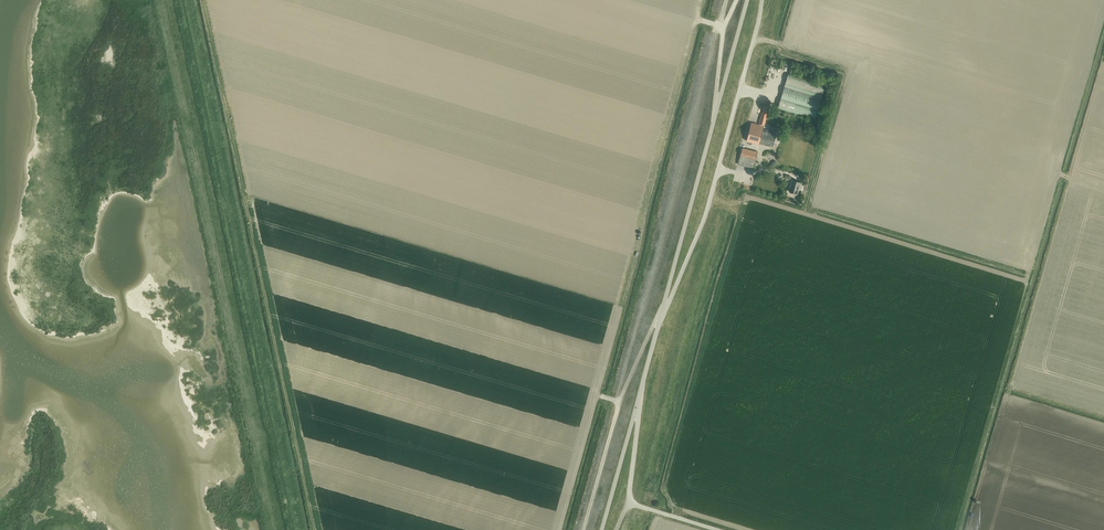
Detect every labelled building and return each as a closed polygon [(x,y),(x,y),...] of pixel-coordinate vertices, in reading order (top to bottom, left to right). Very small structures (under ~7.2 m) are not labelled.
[(788,75),(778,109),(815,121),(825,87),(788,75)] [(751,123),(746,141),(760,145),(760,143),(772,146),(774,147),(778,130),(776,130),(774,129),(773,133),(768,132),(769,131),(763,129),(764,127),(764,126),(765,123),(769,107),(764,106),(759,125),(751,123)] [(738,164),(753,168),(754,168),(758,169),(760,162),(756,161),(758,152),(743,148),(738,164)] [(798,194),(801,182),(792,180),(789,192),(798,194)]
